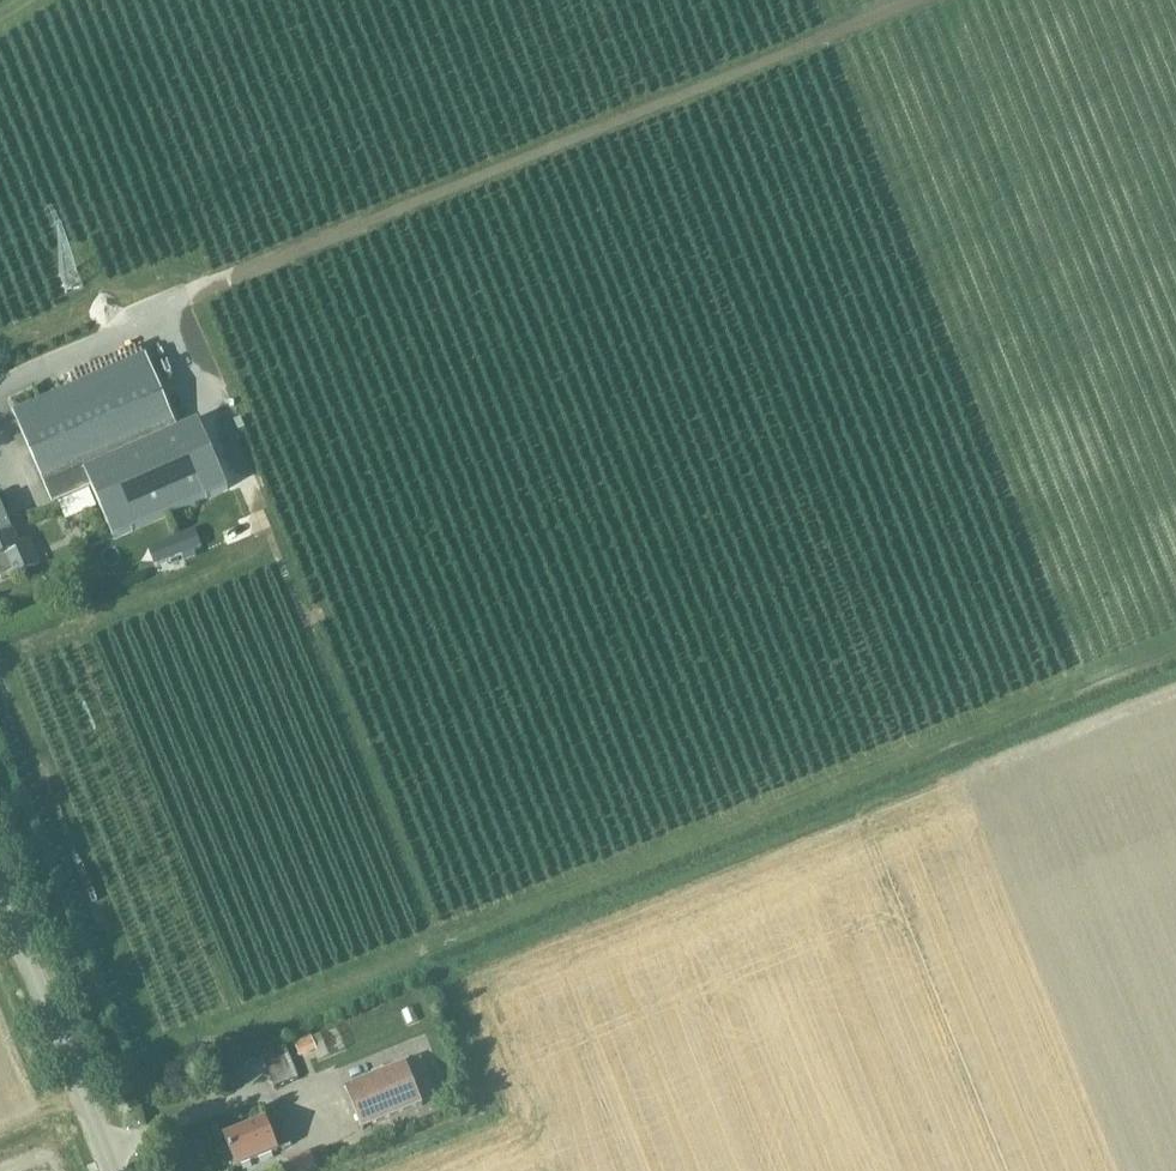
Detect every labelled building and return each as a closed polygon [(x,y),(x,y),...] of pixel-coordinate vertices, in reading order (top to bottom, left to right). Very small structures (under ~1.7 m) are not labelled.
[(144,358),(13,415),(52,505),(90,489),(112,539),(226,489),(197,422),(176,432),(144,358)] [(38,565),(28,544),(19,548),(0,505),(0,558),(1,557),(9,578),(38,565)] [(198,513),(181,520),(187,535),(205,527),(198,513)] [(274,1088),(298,1079),(285,1045),(261,1054),(274,1088)] [(422,1106),(421,1104),(436,1098),(420,1057),(344,1088),(362,1130),(422,1106)] [(279,1116),(224,1138),(236,1168),(290,1146),(279,1116)]
